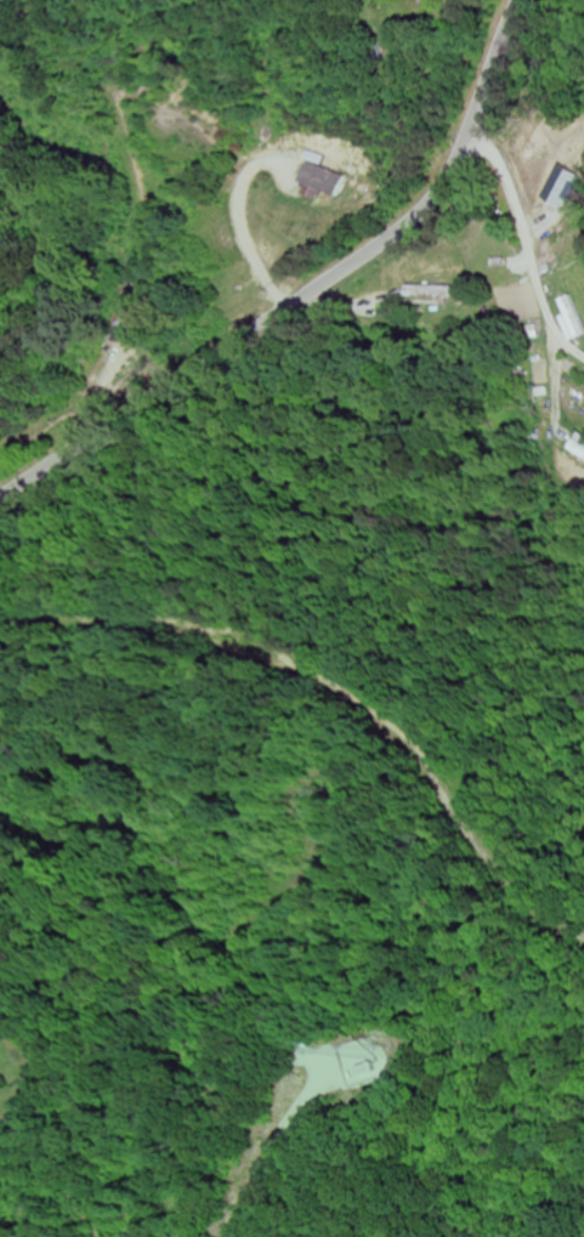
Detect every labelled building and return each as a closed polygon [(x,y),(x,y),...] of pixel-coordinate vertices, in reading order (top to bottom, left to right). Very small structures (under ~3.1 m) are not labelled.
[(294,180),(332,202),(344,183),(306,160),(294,180)] [(460,289),(406,289),(406,300),(460,300),(460,289)] [(580,296),(560,304),(575,344),(583,340),(583,307),(580,296)]
